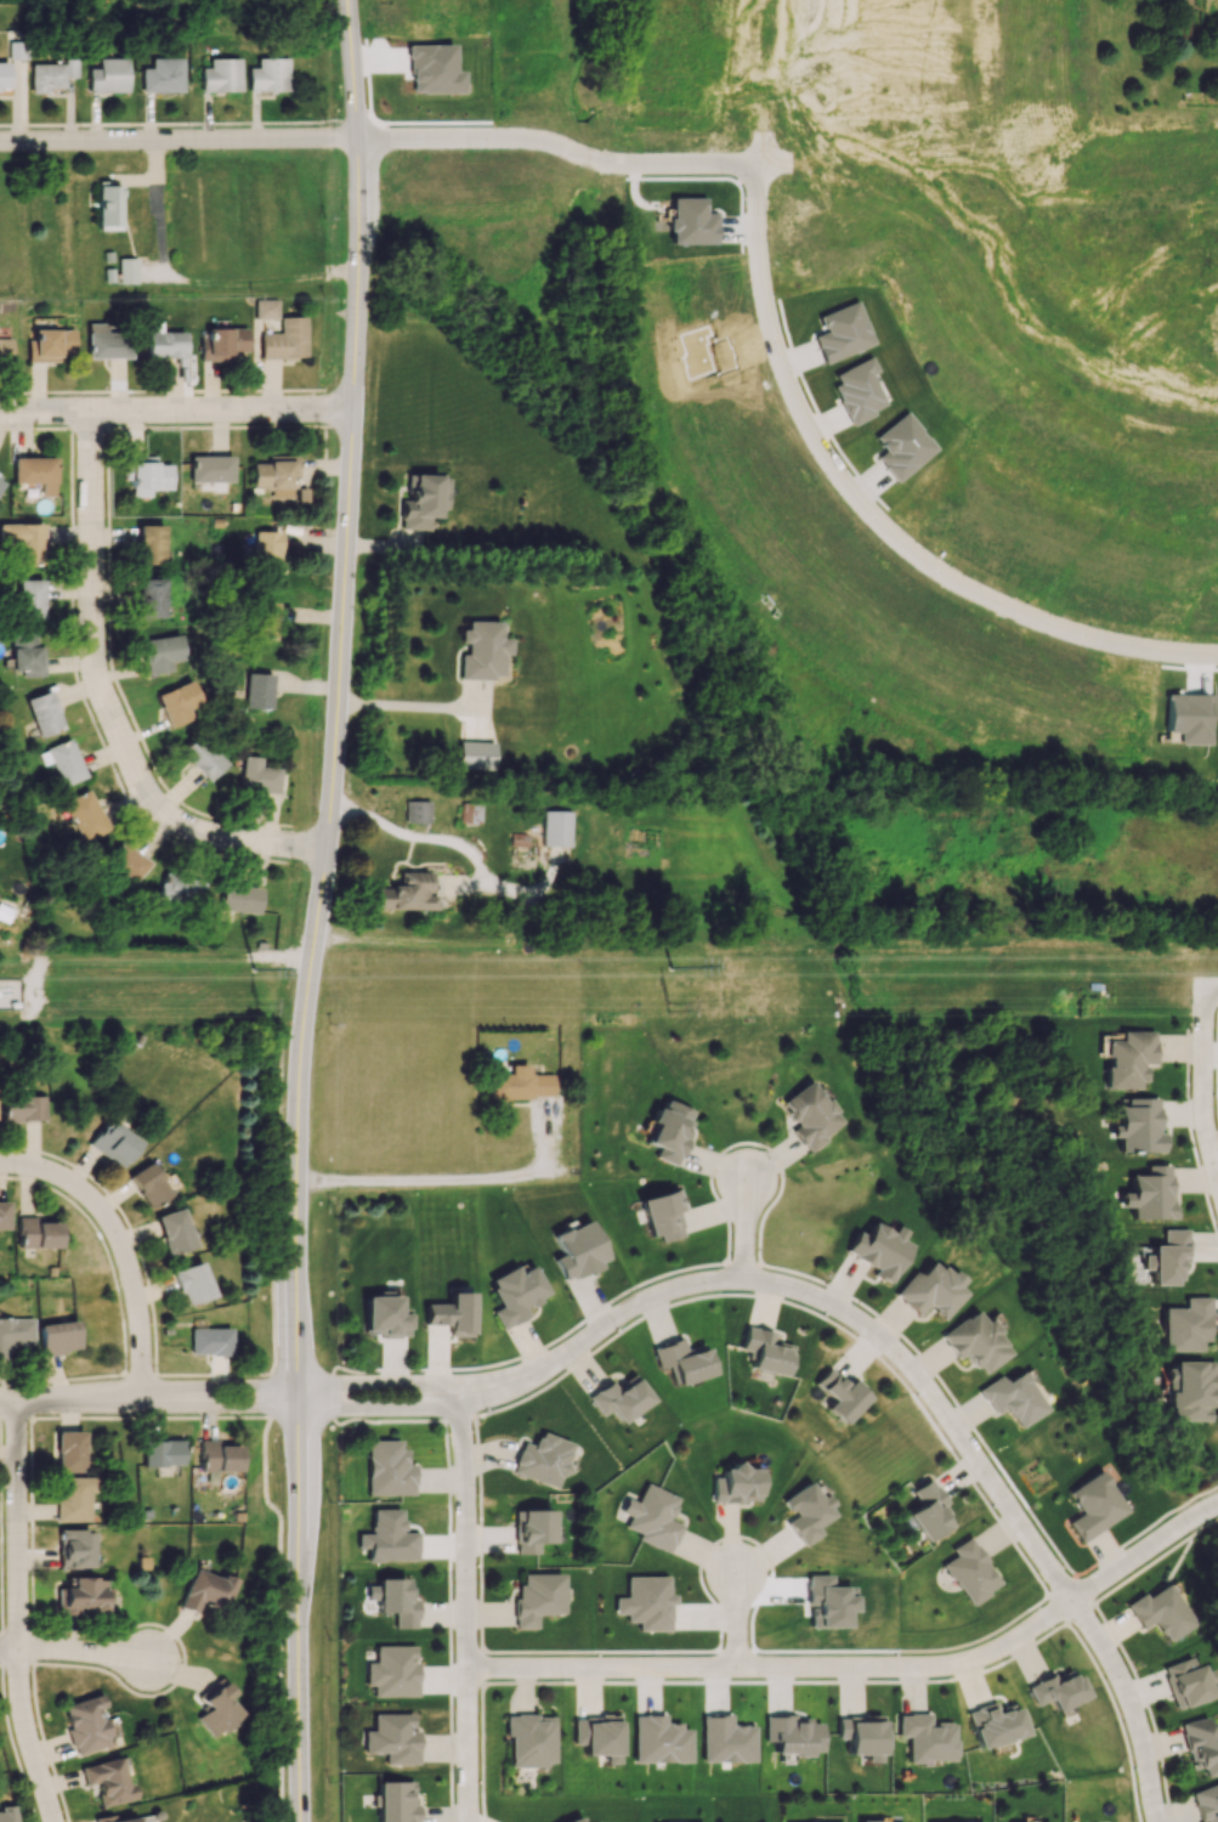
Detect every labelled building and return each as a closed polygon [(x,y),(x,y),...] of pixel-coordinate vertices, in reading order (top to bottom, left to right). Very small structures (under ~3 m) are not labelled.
[(27,59),(26,41),(9,41),(10,60),(27,59)] [(98,59),(98,68),(88,69),(88,93),(127,92),(126,58),(98,59)] [(182,93),(183,58),(152,58),(152,68),(142,68),(142,92),(182,93)] [(289,91),(288,58),(258,58),(258,68),(248,68),(249,92),(289,91)] [(240,91),(240,59),(210,59),(210,67),(201,67),(201,91),(240,91)] [(0,63),(0,87),(8,87),(8,63),(0,63)] [(31,93),(48,93),(48,88),(64,88),(63,64),(30,64),(31,93)] [(120,186),(98,185),(97,229),(119,229),(120,186)] [(119,284),(137,283),(136,258),(118,258),(119,284)] [(254,300),(255,319),(277,319),(277,300),(254,300)] [(818,315),(824,332),(813,336),(823,363),(874,345),(859,300),(818,315)] [(261,334),(260,359),(305,359),(306,317),(280,317),(280,334),(261,334)] [(129,358),(128,333),(107,334),(106,323),(87,323),(87,359),(129,358)] [(201,360),(230,360),(230,352),(247,352),(246,328),(206,328),(206,339),(201,339),(201,360)] [(32,330),(32,362),(58,362),(58,354),(74,354),(74,330),(32,330)] [(184,333),(148,332),(148,357),(184,358),(184,333)] [(12,366),(11,338),(0,338),(0,366),(12,366)] [(872,375),(879,372),(871,356),(833,374),(838,384),(832,386),(850,424),(887,407),(872,375)] [(884,450),(876,457),(895,482),(936,450),(906,411),(874,437),(884,450)] [(232,482),(232,456),(190,456),(190,482),(232,482)] [(253,463),(252,489),(270,489),(270,498),(294,498),(294,457),(268,456),(268,464),(253,463)] [(55,457),(13,458),(13,483),(40,483),(40,496),(55,496),(55,457)] [(171,464),(155,465),(155,458),(125,458),(125,480),(131,480),(132,496),(151,496),(151,489),(172,489),(171,464)] [(399,529),(427,530),(428,517),(437,517),(437,510),(445,510),(446,476),(407,474),(406,500),(400,500),(399,529)] [(43,523),(0,523),(0,549),(19,549),(19,565),(43,565),(43,523)] [(162,525),(137,525),(138,564),(163,563),(162,525)] [(279,532),(255,531),(255,571),(279,571),(279,532)] [(163,578),(139,578),(140,617),(164,617),(163,578)] [(43,617),(43,580),(17,580),(17,618),(43,617)] [(500,622),(464,621),(463,643),(467,643),(467,654),(460,654),(460,678),(502,679),(503,655),(509,655),(510,638),(500,638),(500,622)] [(34,631),(10,632),(12,672),(22,671),(22,677),(45,676),(44,646),(35,647),(34,631)] [(179,634),(143,639),(148,675),(169,672),(168,663),(182,661),(179,634)] [(245,707),(270,708),(271,674),(246,673),(245,707)] [(155,694),(167,728),(189,720),(186,709),(193,706),(185,683),(155,694)] [(62,728),(48,690),(25,699),(39,737),(62,728)] [(206,781),(223,764),(195,735),(178,752),(206,781)] [(85,778),(71,739),(38,751),(43,765),(52,762),(61,786),(85,778)] [(493,769),(494,742),(459,741),(458,769),(493,769)] [(259,767),(260,757),(242,756),(240,790),(277,792),(278,768),(259,767)] [(64,801),(81,842),(108,831),(91,790),(64,801)] [(405,822),(428,822),(429,801),(405,801),(405,822)] [(460,823),(480,824),(481,803),(460,803),(460,823)] [(570,847),(571,812),(544,811),(543,846),(570,847)] [(136,883),(152,863),(123,840),(107,860),(136,883)] [(375,908),(432,910),(433,873),(399,872),(399,887),(375,887),(375,908)] [(159,906),(198,913),(204,881),(164,874),(159,906)] [(260,887),(221,885),(220,917),(231,917),(232,912),(259,913),(260,887)] [(1154,1064),(1153,1031),(1121,1031),(1121,1040),(1106,1041),(1106,1087),(1145,1087),(1145,1064),(1154,1064)] [(552,1099),(553,1074),(528,1074),(528,1065),(510,1064),(510,1075),(488,1074),(488,1098),(552,1099)] [(843,1125),(811,1080),(779,1102),(796,1126),(790,1130),(805,1151),(843,1125)] [(43,1121),(42,1096),(2,1096),(3,1121),(43,1121)] [(664,1096),(692,1110),(685,1125),(695,1130),(676,1169),(652,1156),(657,1147),(642,1139),(664,1096)] [(1163,1153),(1163,1132),(1157,1132),(1158,1099),(1125,1098),(1125,1106),(1118,1106),(1118,1126),(1111,1125),(1111,1138),(1119,1138),(1118,1152),(1163,1153)] [(139,1142),(109,1119),(89,1145),(119,1168),(139,1142)] [(171,1194),(149,1161),(127,1176),(149,1209),(171,1194)] [(1131,1220),(1171,1219),(1170,1165),(1145,1165),(1146,1174),(1130,1175),(1131,1220)] [(648,1237),(660,1235),(661,1242),(683,1237),(673,1191),(639,1198),(648,1237)] [(8,1229),(8,1202),(0,1202),(0,1229),(8,1229)] [(154,1216),(167,1256),(193,1248),(181,1208),(154,1216)] [(57,1222),(35,1222),(35,1217),(18,1216),(17,1248),(57,1249),(57,1222)] [(564,1281),(607,1261),(588,1219),(552,1236),(561,1255),(553,1259),(564,1281)] [(892,1232),(872,1222),(865,1236),(854,1231),(844,1253),(875,1268),(871,1275),(890,1284),(909,1244),(901,1240),(905,1231),(895,1226),(892,1232)] [(1151,1285),(1177,1285),(1177,1257),(1185,1257),(1186,1229),(1162,1229),(1161,1245),(1151,1245),(1151,1285)] [(893,1295),(918,1316),(927,1305),(943,1319),(965,1293),(958,1287),(962,1282),(933,1258),(918,1275),(913,1271),(893,1295)] [(185,1306),(212,1296),(199,1261),(172,1271),(185,1306)] [(548,1295),(532,1265),(518,1272),(514,1266),(487,1280),(501,1306),(491,1311),(501,1330),(528,1316),(524,1308),(548,1295)] [(470,1293),(447,1293),(448,1304),(423,1304),(423,1324),(446,1324),(447,1336),(470,1336),(470,1293)] [(363,1297),(363,1332),(376,1332),(377,1338),(407,1337),(407,1313),(398,1313),(398,1296),(363,1297)] [(1162,1351),(1200,1351),(1200,1341),(1208,1341),(1208,1297),(1183,1298),(1183,1307),(1162,1308),(1162,1351)] [(1011,1353),(988,1320),(984,1323),(975,1310),(939,1336),(955,1359),(964,1353),(979,1375),(1011,1353)] [(0,1319),(0,1360),(8,1360),(8,1345),(32,1345),(32,1318),(0,1319)] [(78,1349),(74,1320),(37,1325),(42,1354),(78,1349)] [(784,1377),(792,1346),(771,1340),(773,1333),(746,1327),(740,1350),(752,1353),(748,1368),(784,1377)] [(230,1354),(230,1328),(189,1328),(190,1355),(230,1354)] [(675,1386),(712,1375),(703,1344),(684,1349),(681,1339),(652,1348),(658,1369),(669,1365),(675,1386)] [(1212,1361),(1169,1362),(1169,1421),(1212,1421),(1212,1361)] [(825,1408),(843,1425),(869,1397),(851,1379),(846,1385),(828,1368),(814,1383),(832,1401),(825,1408)] [(1017,1428),(1046,1410),(1021,1371),(1003,1382),(999,1375),(977,1389),(993,1415),(1004,1408),(1017,1428)] [(611,1381),(587,1396),(600,1416),(610,1410),(618,1423),(651,1403),(634,1374),(614,1386),(611,1381)] [(83,1431),(56,1432),(57,1472),(83,1471),(83,1431)] [(572,1443),(537,1431),(532,1446),(521,1442),(510,1473),(557,1489),(572,1443)] [(183,1465),(182,1439),(142,1440),(143,1466),(183,1465)] [(240,1446),(217,1445),(217,1440),(201,1440),(201,1471),(240,1471),(240,1446)] [(403,1440),(366,1441),(367,1495),(414,1494),(414,1464),(403,1464),(403,1440)] [(758,1501),(758,1467),(721,1467),(721,1478),(712,1478),(713,1502),(758,1501)] [(1127,1511),(1100,1470),(1067,1492),(1081,1513),(1067,1522),(1080,1542),(1127,1511)] [(88,1493),(94,1493),(94,1477),(55,1478),(56,1522),(88,1521),(88,1493)] [(911,1491),(920,1505),(906,1514),(924,1542),(956,1521),(928,1479),(911,1491)] [(781,1500),(792,1517),(785,1522),(800,1546),(819,1534),(814,1527),(832,1516),(810,1481),(781,1500)] [(678,1497),(644,1484),(637,1502),(626,1498),(620,1512),(629,1516),(625,1527),(639,1533),(637,1539),(670,1553),(681,1525),(669,1520),(678,1497)] [(367,1561),(417,1560),(416,1532),(402,1532),(402,1509),(370,1509),(371,1533),(357,1533),(357,1548),(367,1548),(367,1561)] [(550,1543),(550,1510),(513,1511),(514,1554),(536,1553),(536,1543),(550,1543)] [(58,1568),(90,1568),(90,1530),(57,1530),(58,1568)] [(969,1605),(1000,1586),(970,1537),(951,1548),(955,1556),(943,1563),(969,1605)] [(196,1613),(200,1602),(225,1612),(237,1579),(222,1575),(221,1579),(193,1568),(179,1607),(196,1613)] [(521,1574),(521,1586),(514,1586),(514,1628),(535,1628),(535,1613),(561,1614),(562,1574),(521,1574)] [(670,1631),(671,1594),(668,1594),(668,1577),(626,1576),(626,1598),(615,1598),(615,1613),(626,1614),(626,1622),(638,1622),(638,1631),(670,1631)] [(103,1577),(70,1578),(70,1588),(55,1588),(56,1615),(77,1615),(77,1611),(103,1610),(103,1577)] [(394,1628),(415,1628),(415,1587),(405,1587),(405,1579),(376,1579),(376,1586),(366,1586),(366,1599),(377,1599),(377,1613),(394,1613),(394,1628)] [(1125,1605),(1140,1629),(1152,1622),(1165,1642),(1193,1625),(1167,1584),(1145,1598),(1142,1594),(1125,1605)] [(375,1646),(375,1662),(365,1663),(366,1685),(373,1685),(373,1697),(416,1696),(416,1645),(375,1646)] [(1174,1709),(1210,1698),(1206,1684),(1215,1681),(1212,1669),(1197,1673),(1192,1657),(1161,1666),(1174,1709)] [(1055,1712),(1085,1697),(1071,1667),(1027,1688),(1036,1706),(1049,1699),(1055,1712)] [(225,1698),(232,1693),(218,1678),(196,1697),(205,1707),(194,1716),(213,1737),(239,1714),(225,1698)] [(110,1746),(100,1708),(104,1707),(100,1695),(62,1705),(74,1755),(110,1746)] [(1016,1707),(996,1713),(994,1703),(966,1711),(977,1749),(1024,1736),(1016,1707)] [(385,1765),(418,1764),(417,1730),(412,1730),(412,1714),(373,1714),(373,1730),(363,1730),(364,1753),(385,1753),(385,1765)] [(510,1766),(552,1766),(552,1715),(505,1716),(505,1736),(509,1736),(510,1766)] [(688,1762),(688,1729),(679,1729),(679,1723),(664,1723),(664,1715),(633,1716),(634,1762),(688,1762)] [(701,1716),(701,1762),(752,1761),(751,1726),(729,1726),(729,1715),(701,1716)] [(907,1761),(954,1761),(954,1722),(930,1722),(930,1715),(897,1715),(897,1736),(907,1736),(907,1761)] [(764,1717),(764,1742),(773,1742),(773,1755),(809,1754),(809,1752),(820,1752),(819,1723),(808,1723),(808,1716),(764,1717)] [(846,1755),(865,1755),(865,1763),(881,1763),(880,1716),(836,1717),(836,1738),(845,1738),(846,1755)] [(618,1763),(617,1717),(573,1717),(573,1744),(583,1744),(583,1755),(604,1755),(604,1763),(618,1763)] [(1217,1772),(1217,1737),(1216,1731),(1209,1733),(1205,1717),(1179,1724),(1191,1770),(1198,1768),(1201,1777),(1217,1772)] [(126,1785),(121,1758),(80,1766),(83,1785),(95,1783),(100,1806),(135,1799),(132,1784),(126,1785)] [(377,1782),(378,1821),(418,1821),(417,1803),(413,1803),(413,1782),(377,1782)] [(1199,1821),(1202,1821),(1207,1820),(1207,1821),(1217,1821),(1217,1782),(1189,1792),(1199,1821)] [(14,1804),(0,1806),(0,1808),(0,1810),(0,1821),(16,1821),(14,1804)]
